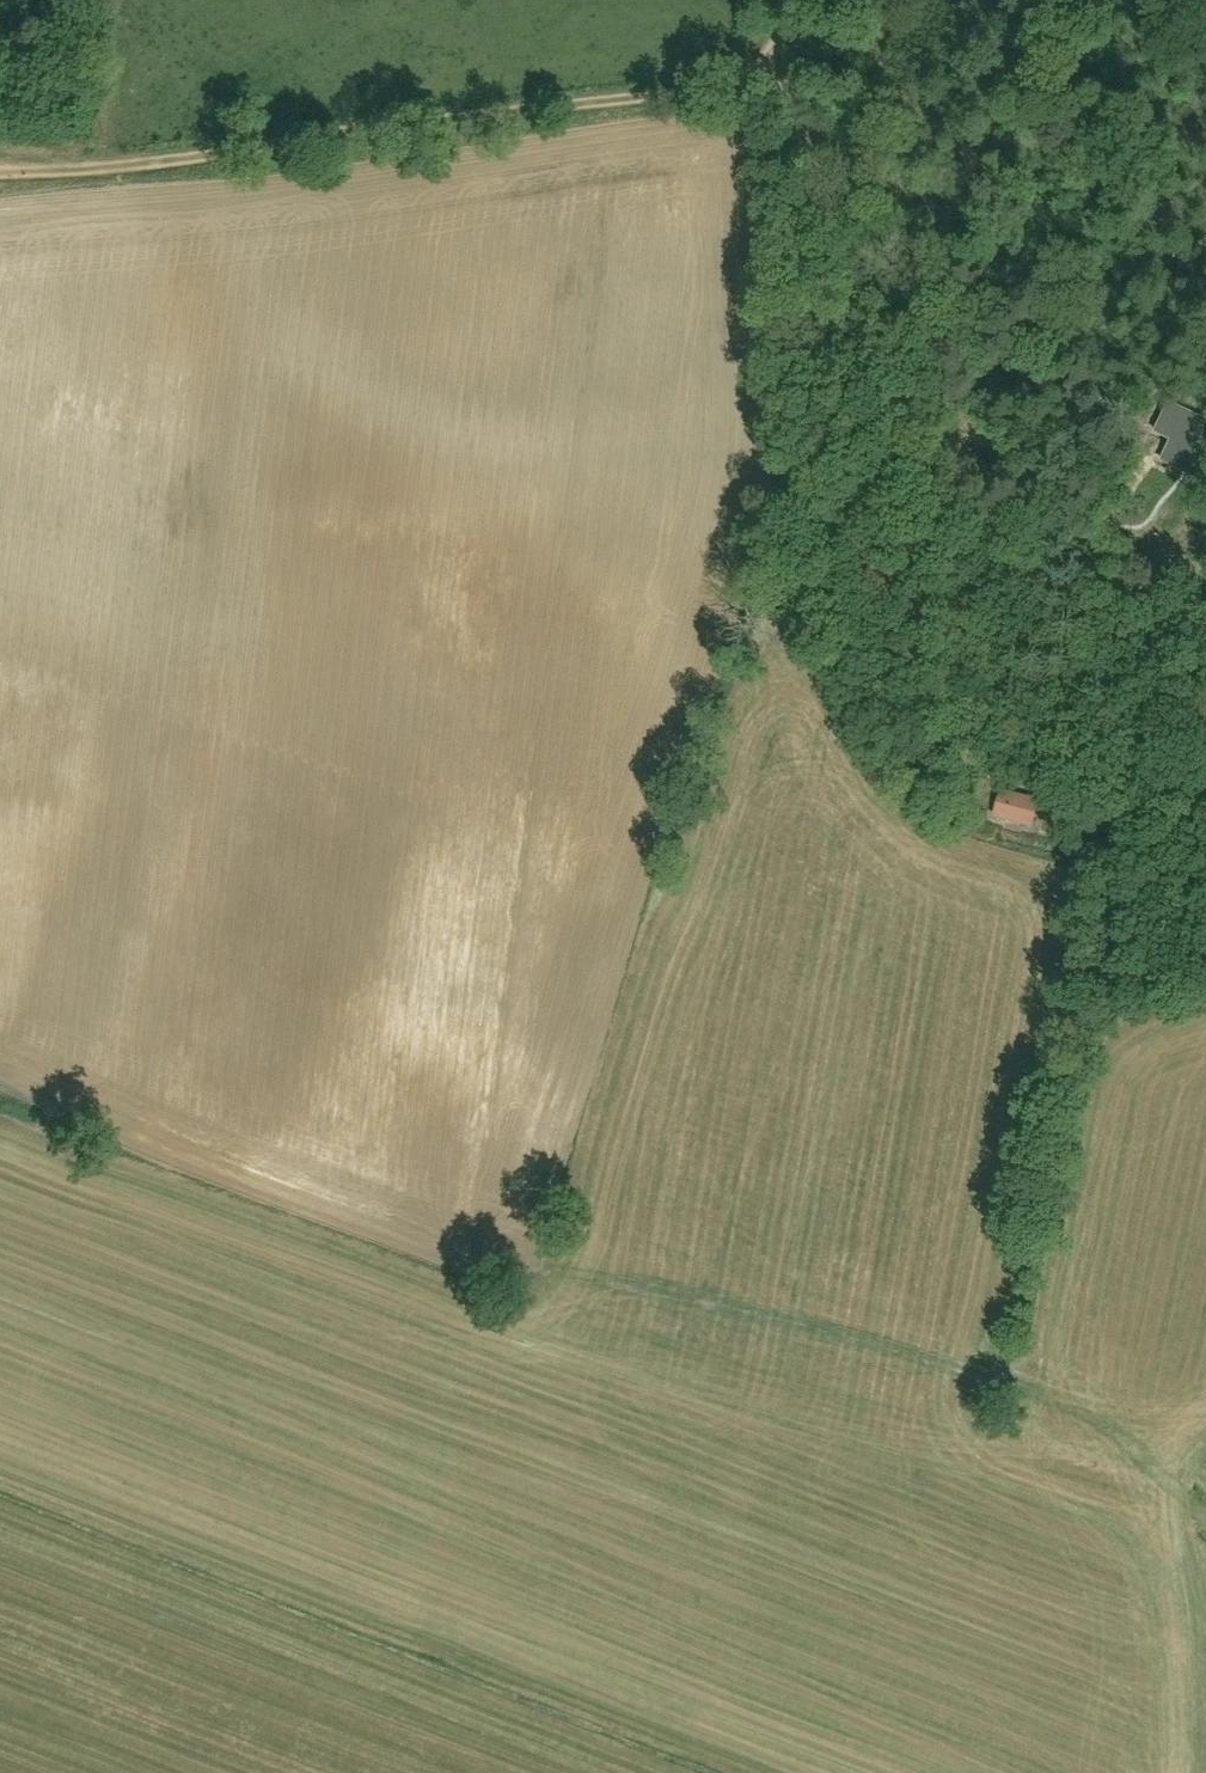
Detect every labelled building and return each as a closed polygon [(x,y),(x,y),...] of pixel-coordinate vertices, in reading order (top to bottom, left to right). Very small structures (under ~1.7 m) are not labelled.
[(1154,433),(1170,441),(1160,461),(1201,480),(1205,470),(1205,433),(1200,430),(1204,422),(1168,404),(1154,433)] [(992,818),(1032,828),(1040,799),(1000,789),(992,818)]
